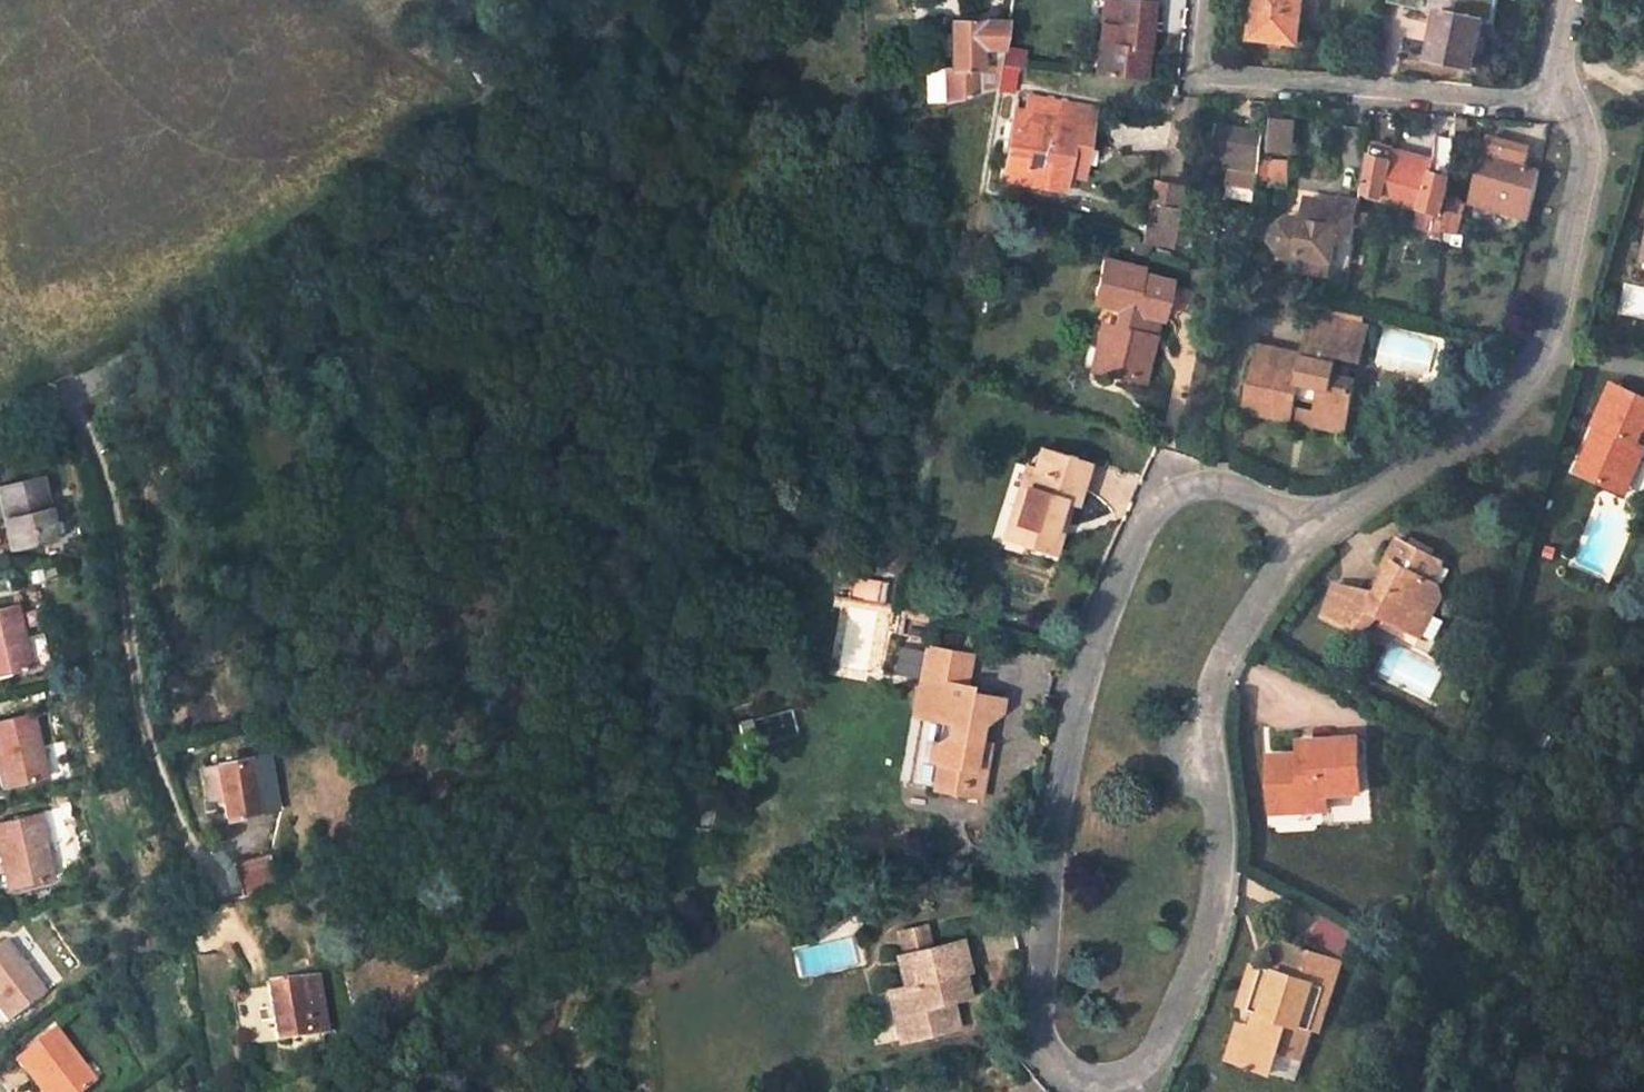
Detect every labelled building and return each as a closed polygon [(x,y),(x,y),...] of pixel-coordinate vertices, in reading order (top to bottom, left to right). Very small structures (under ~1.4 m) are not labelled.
[(1096,43),(1101,43),(1096,75),(1138,80),(1142,48),(1145,48),(1150,0),(1100,0),(1096,43)] [(1249,35),(1294,41),(1299,0),(1253,0),(1249,35)] [(1482,20),(1438,10),(1427,59),(1472,68),(1482,20)] [(951,19),(951,66),(942,67),(943,105),(981,95),(981,69),(998,69),(999,65),(1006,20),(951,19)] [(994,92),(1013,94),(1016,75),(1023,76),(1025,68),(999,65),(998,69),(994,92)] [(491,76),(485,66),(475,72),(481,82),(491,76)] [(1042,183),(1057,101),(1027,96),(1024,110),(1013,109),(1001,176),(1042,183)] [(1063,187),(1068,159),(1071,140),(1087,142),(1093,107),(1057,101),(1042,183),(1063,187)] [(1272,118),(1267,148),(1290,151),(1294,121),(1272,118)] [(1210,148),(1256,151),(1260,122),(1212,120),(1210,148)] [(1432,135),(1429,163),(1367,154),(1361,203),(1432,212),(1430,233),(1440,234),(1453,138),(1432,135)] [(1538,170),(1522,167),(1525,153),(1502,148),(1504,144),(1483,139),(1468,205),(1527,220),(1538,170)] [(1084,161),(1087,142),(1071,140),(1068,159),(1084,161)] [(1210,159),(1255,161),(1256,151),(1210,148),(1210,159)] [(1258,159),(1259,184),(1288,183),(1287,157),(1258,159)] [(1152,179),(1140,239),(1179,250),(1187,186),(1152,179)] [(1338,200),(1304,196),(1300,219),(1292,217),(1288,211),(1274,221),(1271,239),(1279,253),(1295,256),(1295,252),(1331,258),(1333,239),(1350,241),(1351,233),(1353,220),(1356,198),(1339,196),(1338,200)] [(1360,221),(1353,220),(1351,233),(1359,235),(1360,221)] [(1633,260),(1643,263),(1643,221),(1633,260)] [(1151,275),(1114,264),(1102,304),(1129,314),(1123,332),(1119,331),(1107,374),(1153,388),(1167,347),(1162,345),(1170,324),(1179,327),(1190,292),(1150,279),(1151,275)] [(1307,363),(1263,354),(1250,409),(1280,414),(1279,419),(1299,423),(1302,409),(1304,399),(1322,402),(1319,412),(1355,420),(1362,384),(1338,380),(1343,356),(1365,361),(1374,326),(1318,316),(1310,353),(1307,363)] [(1265,344),(1263,354),(1307,363),(1310,353),(1265,344)] [(1591,421),(1596,423),(1589,438),(1585,435),(1571,467),(1613,485),(1634,439),(1643,443),(1643,395),(1609,380),(1591,421)] [(1302,409),(1299,423),(1352,433),(1355,420),(1319,412),(1302,409)] [(1643,449),(1643,443),(1634,439),(1613,485),(1626,491),(1643,449)] [(1030,470),(1013,523),(1032,529),(1027,547),(1059,556),(1064,541),(1055,537),(1060,523),(1068,526),(1074,504),(1080,506),(1092,469),(1043,453),(1037,471),(1030,470)] [(0,485),(0,497),(11,549),(56,539),(42,475),(0,485)] [(1032,529),(1013,523),(1007,541),(1027,547),(1032,529)] [(1068,526),(1060,523),(1055,537),(1064,541),(1068,526)] [(1417,626),(1430,604),(1446,614),(1456,598),(1457,587),(1451,582),(1466,560),(1419,529),(1398,558),(1399,568),(1391,580),(1343,575),(1335,605),(1373,629),(1393,612),(1417,626)] [(853,577),(849,599),(883,605),(887,583),(853,577)] [(1446,614),(1430,604),(1417,626),(1432,636),(1446,614)] [(31,668),(47,663),(39,632),(24,636),(16,605),(0,608),(0,675),(31,668)] [(928,649),(922,681),(931,684),(924,722),(959,727),(956,741),(949,739),(934,753),(932,763),(943,766),(936,794),(965,799),(971,769),(987,773),(993,748),(975,744),(977,733),(984,733),(986,718),(1008,704),(1007,697),(975,691),(972,698),(968,698),(970,684),(963,682),(970,657),(928,649)] [(931,684),(922,681),(914,720),(924,722),(931,684)] [(0,720),(0,782),(1,786),(48,776),(32,713),(0,720)] [(1335,807),(1335,794),(1367,792),(1365,734),(1321,737),(1322,758),(1311,760),(1310,754),(1279,754),(1280,777),(1289,777),(1290,798),(1309,798),(1309,809),(1335,807)] [(1308,738),(1310,754),(1311,760),(1322,758),(1321,737),(1308,738)] [(269,754),(214,763),(224,820),(278,808),(269,754)] [(214,763),(200,766),(205,798),(219,795),(214,763)] [(943,766),(932,763),(926,792),(936,794),(943,766)] [(987,773),(971,769),(965,799),(982,802),(987,773)] [(1280,777),(1281,810),(1309,809),(1309,798),(1290,798),(1289,777),(1280,777)] [(0,822),(0,853),(8,887),(54,877),(39,814),(0,822)] [(278,887),(272,855),(235,864),(243,897),(263,891),(269,891),(278,887)] [(1346,959),(1357,926),(1326,909),(1315,947),(1346,959)] [(917,984),(908,986),(900,988),(905,1010),(895,1012),(903,1044),(962,1028),(957,1008),(951,1009),(949,1003),(974,998),(959,941),(940,946),(935,925),(906,932),(911,954),(917,984)] [(1264,958),(1246,1001),(1268,1010),(1263,1021),(1249,1016),(1235,1053),(1270,1066),(1279,1045),(1302,1054),(1329,985),(1336,987),(1346,959),(1315,947),(1284,935),(1273,962),(1264,958)] [(0,945),(0,1011),(8,1020),(44,992),(4,942),(0,945)] [(911,954),(901,956),(908,986),(917,984),(911,954)] [(317,978),(267,986),(277,1040),(326,1031),(317,978)] [(905,1010),(900,988),(890,990),(895,1012),(905,1010)] [(18,1058),(45,1091),(79,1091),(93,1081),(52,1030),(18,1058)]
